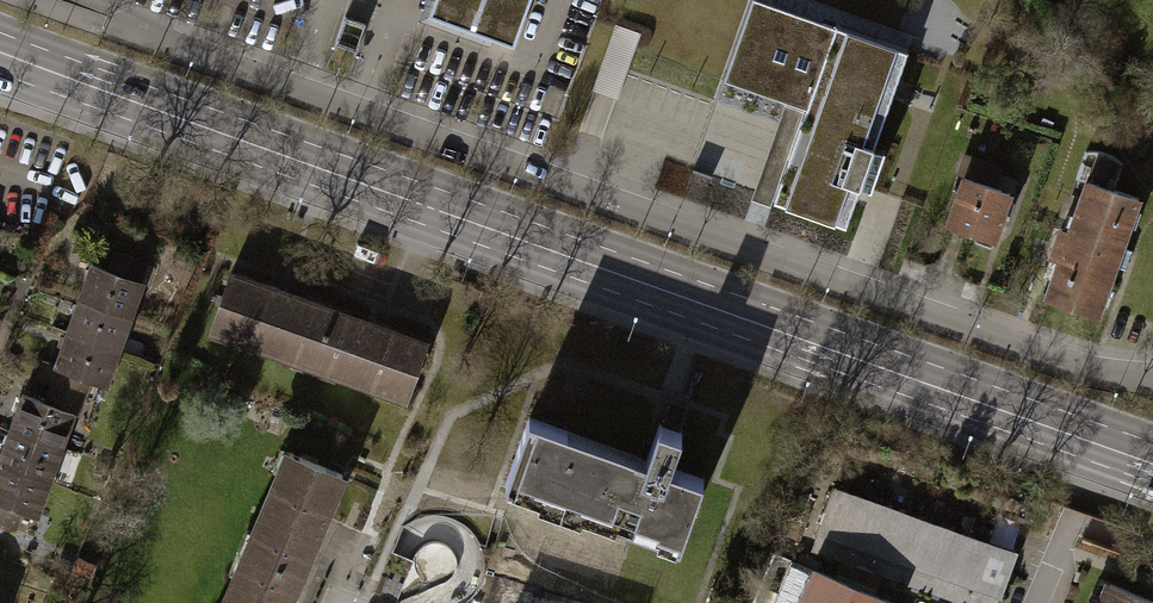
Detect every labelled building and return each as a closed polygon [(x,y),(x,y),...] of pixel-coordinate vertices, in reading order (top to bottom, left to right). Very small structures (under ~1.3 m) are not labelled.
[(508,46),(525,0),(430,0),(424,15),(508,46)] [(840,224),(855,184),(866,188),(880,149),(869,145),(903,47),(830,22),(829,26),(755,0),(747,0),(718,80),(800,109),(768,199),(840,224)] [(364,28),(346,21),(337,46),(355,53),(364,28)] [(630,68),(641,34),(619,27),(608,61),(630,68)] [(1114,192),(1121,169),(1111,161),(1100,157),(1088,156),(1079,179),(1084,181),(1114,192)] [(942,223),(987,239),(1003,192),(959,176),(942,223)] [(1041,301),(1102,322),(1144,203),(1114,192),(1084,181),(1041,301)] [(143,263),(113,252),(106,272),(136,283),(143,263)] [(86,386),(107,392),(146,286),(136,283),(106,272),(91,267),(52,374),(55,375),(86,386)] [(226,273),(206,329),(306,365),(326,308),(226,273)] [(326,308),(306,365),(401,399),(421,343),(326,308)] [(86,386),(55,375),(50,389),(82,399),(86,386)] [(82,399),(50,389),(44,409),(74,420),(82,399)] [(0,455),(0,509),(14,513),(39,522),(74,420),(44,409),(19,401),(0,455)] [(501,481),(674,544),(697,479),(664,467),(676,432),(655,425),(640,467),(558,437),(561,430),(525,417),(501,481)] [(346,482),(282,455),(217,602),(293,602),(346,482)] [(964,602),(991,602),(1010,550),(828,486),(806,547),(964,602)] [(8,530),(14,513),(0,509),(0,528),(8,530)] [(886,600),(811,568),(787,558),(773,591),(797,601),(797,602),(885,602),(886,600)] [(1104,583),(1095,602),(1152,602),(1104,583)]
